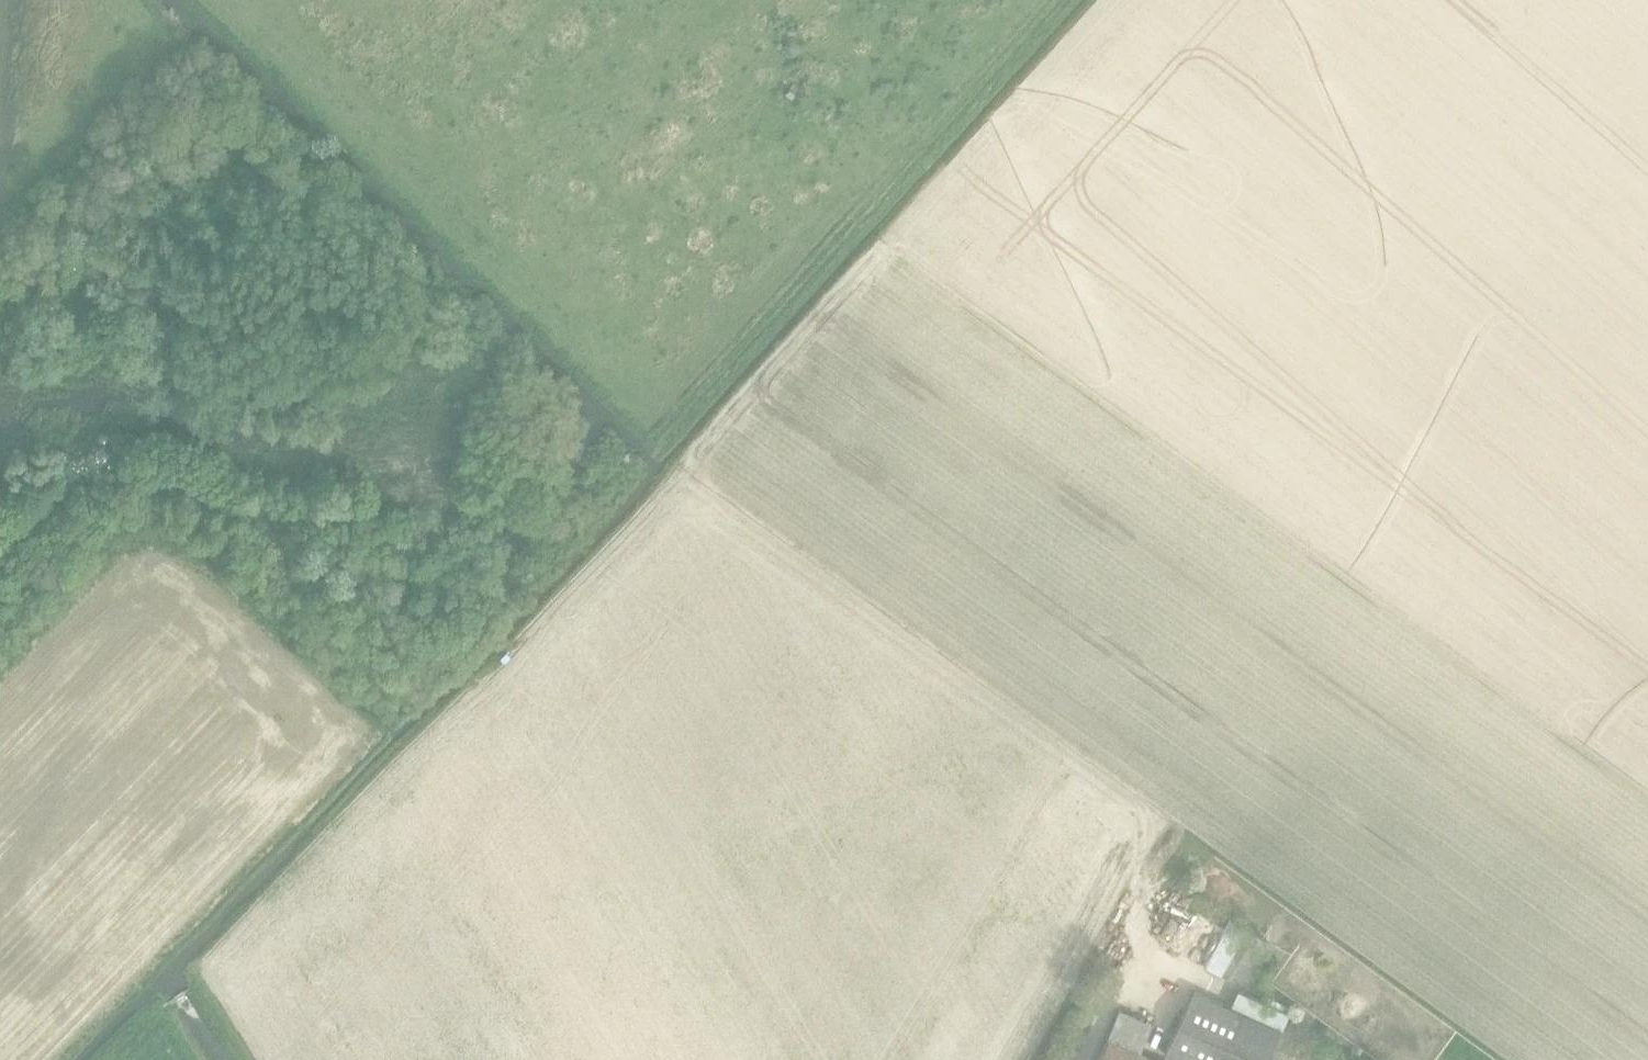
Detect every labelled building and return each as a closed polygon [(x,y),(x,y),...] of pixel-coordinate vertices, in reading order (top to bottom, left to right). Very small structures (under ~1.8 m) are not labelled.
[(1155,939),(1203,966),(1225,929),(1177,901),(1155,939)] [(1180,1059),(1266,1059),(1281,1028),(1193,988),(1163,1053),(1180,1059)] [(1140,1051),(1153,1022),(1119,1007),(1106,1035),(1095,1059),(1160,1059),(1140,1051)]
